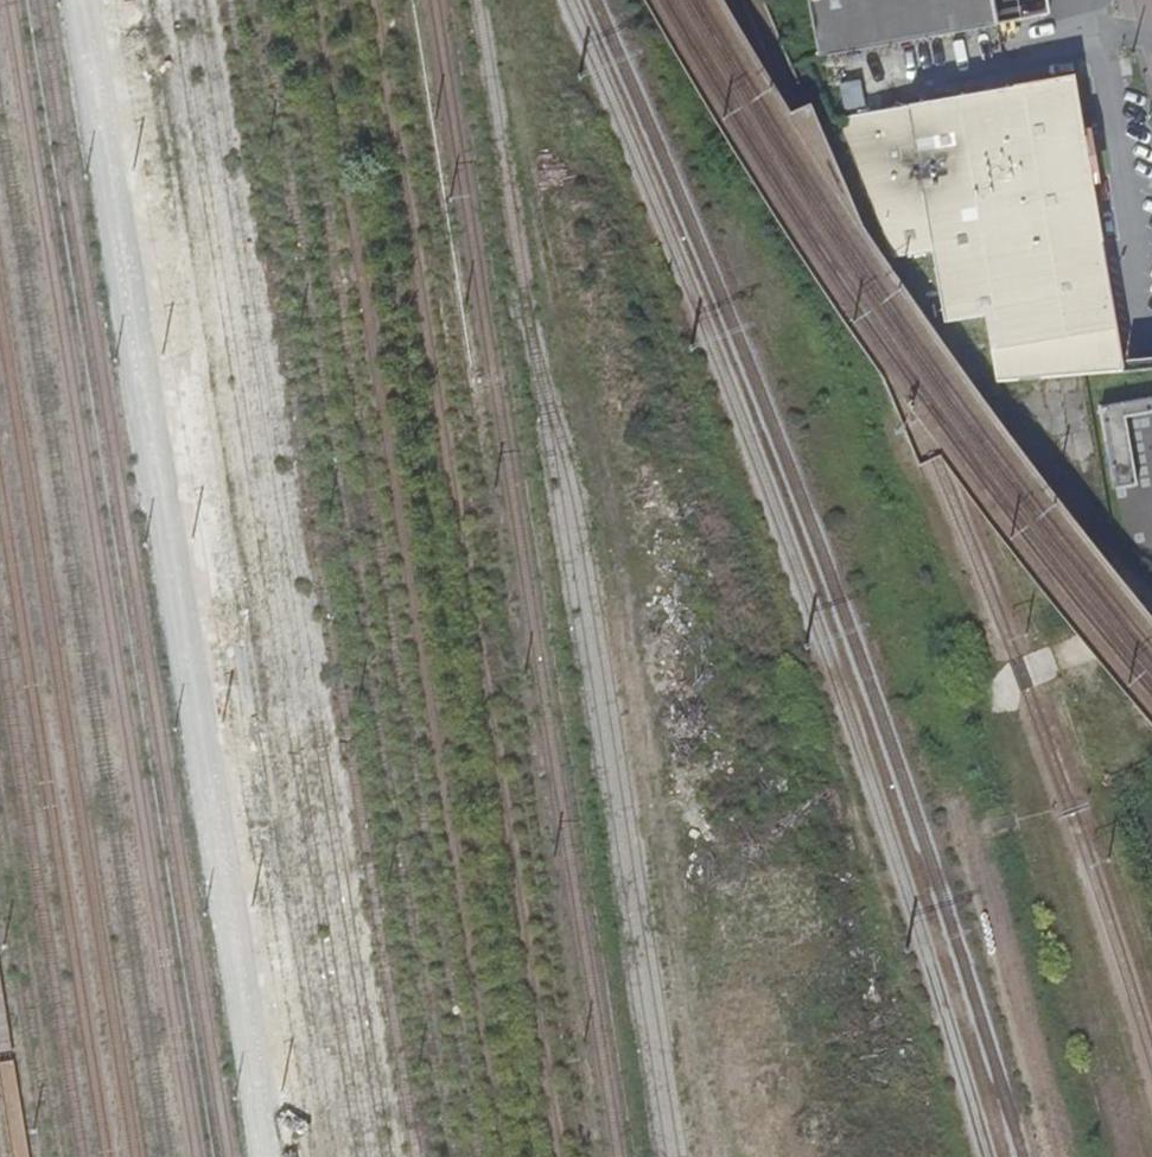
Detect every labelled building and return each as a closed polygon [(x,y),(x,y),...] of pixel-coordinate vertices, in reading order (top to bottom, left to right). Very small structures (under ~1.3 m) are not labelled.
[(818,59),(997,26),(992,0),(807,0),(818,59)] [(1082,363),(1121,359),(1075,76),(848,115),(906,256),(954,373),(983,371),(1082,363)] [(863,81),(841,85),(846,109),(868,105),(863,81)] [(1121,359),(1082,363),(1109,537),(1151,560),(1151,356),(1121,359)]
